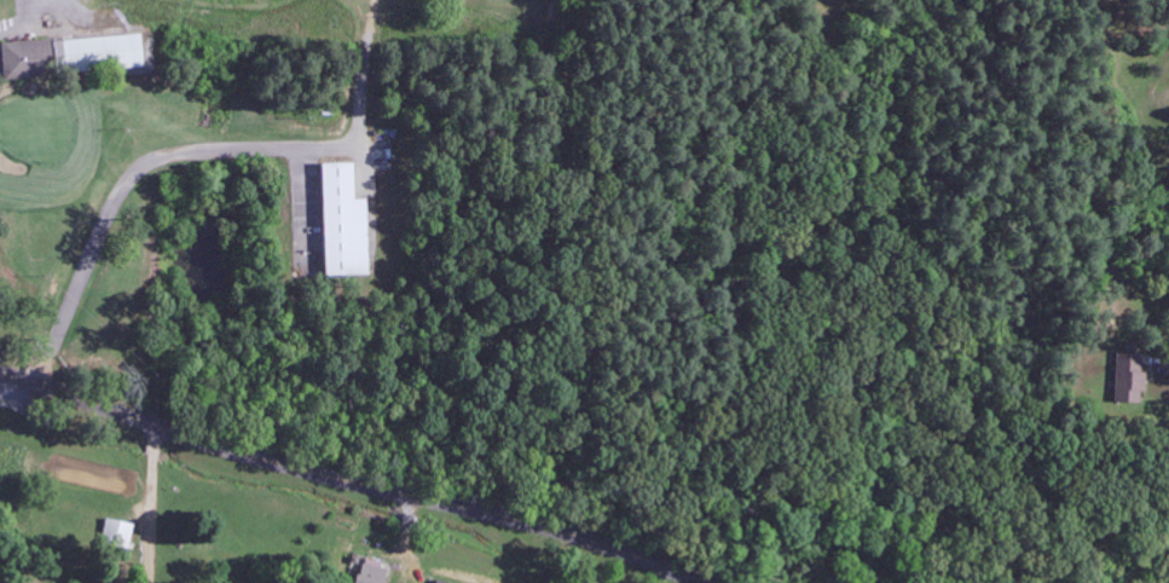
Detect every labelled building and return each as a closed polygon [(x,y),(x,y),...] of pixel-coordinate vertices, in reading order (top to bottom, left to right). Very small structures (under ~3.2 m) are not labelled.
[(62,72),(152,67),(150,35),(61,40),(62,72)] [(6,43),(7,79),(59,77),(58,41),(6,43)] [(368,275),(367,199),(355,199),(354,163),(322,164),(325,277),(368,275)] [(1111,404),(1136,404),(1136,393),(1139,393),(1140,355),(1112,354),(1111,404)] [(137,525),(109,519),(104,543),(131,549),(137,525)] [(389,565),(361,562),(359,582),(387,582),(389,565)]
